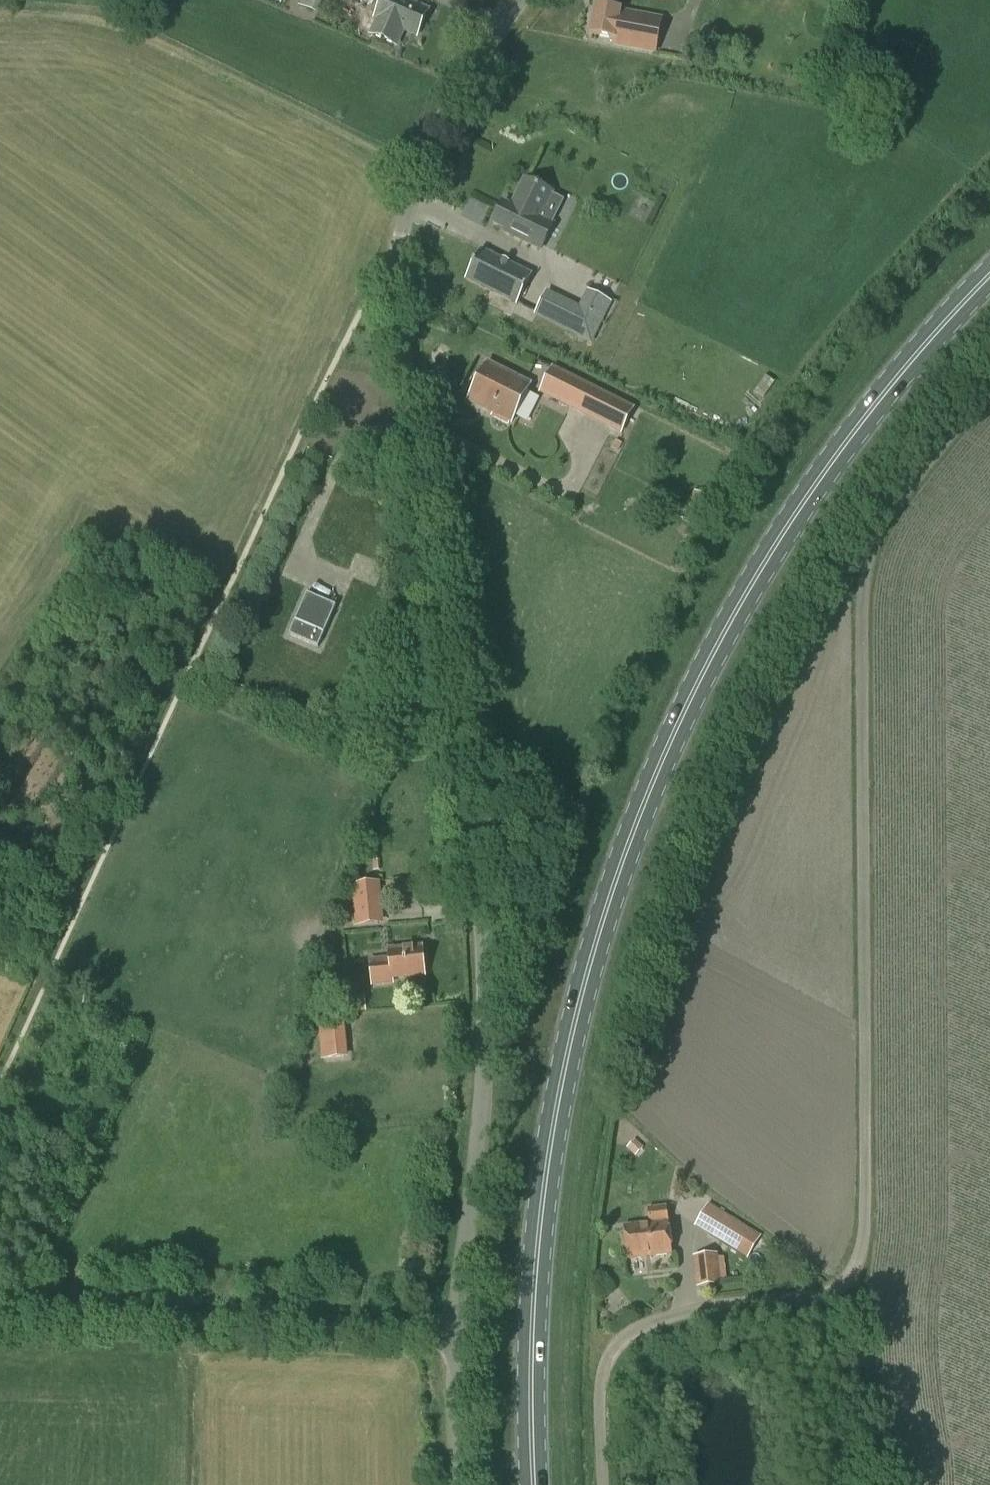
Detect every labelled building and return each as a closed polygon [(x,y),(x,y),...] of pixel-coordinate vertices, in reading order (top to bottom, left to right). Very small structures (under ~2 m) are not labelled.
[(300,6),(312,11),(317,0),(303,0),(300,6)] [(428,11),(403,0),(383,0),(375,17),(376,18),(368,36),(397,49),(405,31),(417,36),(428,11)] [(655,55),(661,21),(620,13),(621,10),(595,6),(590,36),(613,40),(612,47),(655,55)] [(549,223),(553,216),(543,211),(552,193),(524,179),(511,206),(503,201),(492,224),(505,230),(504,233),(539,250),(552,225),(549,223)] [(517,307),(532,274),(481,248),(464,281),(517,307)] [(575,307),(555,296),(550,306),(570,316),(575,307)] [(512,422),(530,385),(486,363),(468,400),(512,422)] [(568,373),(554,400),(554,401),(569,409),(582,415),(596,388),(568,373)] [(607,428),(611,430),(621,435),(635,407),(621,400),(607,428)] [(318,648),(336,606),(307,594),(289,635),(318,648)] [(226,757),(237,757),(237,740),(226,740),(226,757)] [(355,927),(385,924),(381,882),(351,884),(355,927)] [(372,985),(393,983),(392,979),(424,976),(422,947),(388,950),(389,959),(370,961),(372,985)] [(321,1060),(348,1057),(344,1019),(317,1022),(321,1060)] [(747,1260),(761,1236),(708,1203),(694,1227),(747,1260)] [(626,1260),(671,1256),(667,1209),(648,1211),(649,1225),(623,1227),(626,1260)] [(696,1288),(721,1285),(718,1254),(692,1257),(696,1288)]
